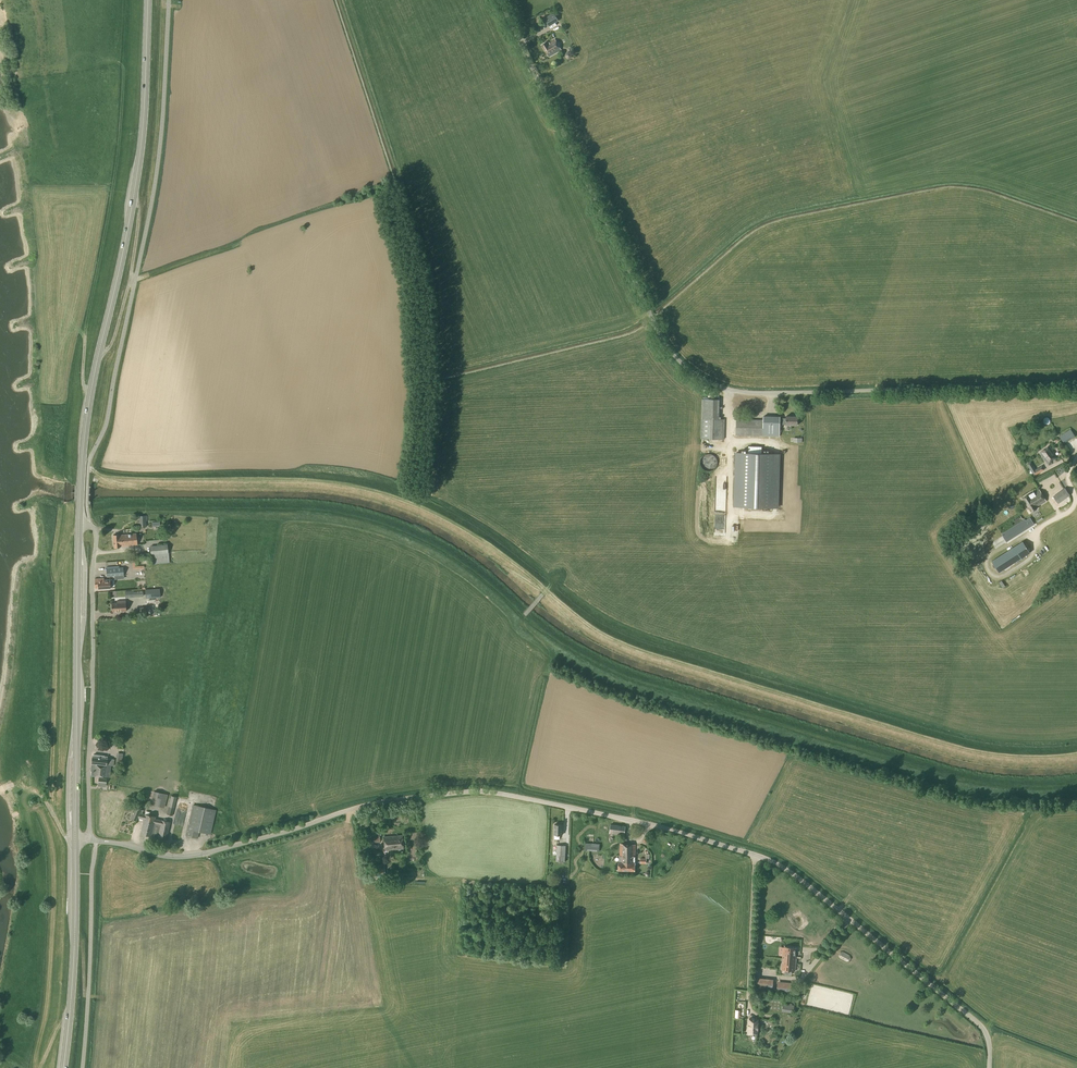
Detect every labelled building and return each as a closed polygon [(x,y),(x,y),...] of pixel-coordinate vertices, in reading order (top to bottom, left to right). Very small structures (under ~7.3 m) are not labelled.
[(549,26),(559,20),(554,13),(545,18),(549,26)] [(562,50),(555,39),(547,44),(546,43),(542,45),(549,57),(562,50)] [(786,418),(780,418),(780,416),(763,416),(763,420),(736,419),(735,435),(759,436),(763,436),(780,437),(780,425),(786,425),(798,425),(798,416),(786,416),(786,418)] [(724,439),(724,419),(719,419),(701,419),(701,438),(724,439)] [(1064,443),(1075,436),(1072,432),(1061,439),(1064,443)] [(1055,460),(1058,458),(1055,454),(1052,450),(1053,450),(1050,446),(1039,454),(1043,459),(1043,458),(1048,465),(1051,463),(1050,462),(1054,459),(1055,460)] [(736,453),(735,461),(747,462),(747,453),(736,453)] [(1035,469),(1030,461),(1026,464),(1034,476),(1044,470),(1042,465),(1035,469)] [(747,479),(747,487),(762,488),(762,486),(767,486),(767,489),(774,489),(774,482),(771,482),(771,479),(747,479)] [(1076,490),(1076,485),(1076,483),(1066,491),(1064,489),(1053,496),(1058,503),(1076,490)] [(1054,514),(1040,490),(1034,493),(1034,492),(1023,498),(1031,512),(1036,509),(1041,517),(1037,519),(1040,523),(1054,514)] [(137,527),(146,527),(146,521),(148,521),(148,515),(138,516),(138,521),(137,522),(137,527)] [(1006,542),(1029,527),(1024,520),(1002,534),(1006,542)] [(119,535),(120,546),(137,544),(136,534),(119,535)] [(1023,541),(991,561),(999,573),(1030,553),(1023,541)] [(151,565),(169,563),(167,544),(149,546),(151,565)] [(114,576),(123,575),(122,566),(106,568),(107,576),(114,576)] [(104,580),(104,578),(95,579),(95,588),(98,588),(98,589),(110,588),(110,584),(112,584),(112,583),(112,580),(111,579),(104,580)] [(146,599),(160,598),(160,589),(145,590),(146,599)] [(112,612),(126,611),(126,600),(117,601),(117,603),(111,603),(112,612)] [(104,758),(104,756),(93,755),(93,757),(92,757),(91,771),(92,771),(91,775),(105,777),(107,759),(104,758)] [(164,808),(167,794),(154,791),(150,805),(164,808)] [(172,816),(177,797),(171,796),(166,814),(172,816)] [(211,834),(216,810),(193,804),(186,836),(198,838),(199,832),(211,834)] [(155,818),(155,817),(142,813),(143,810),(135,807),(131,818),(136,820),(137,818),(143,819),(140,834),(166,840),(170,822),(155,818)] [(617,835),(618,825),(611,824),(609,834),(617,835)] [(562,835),(563,825),(554,825),(554,835),(554,839),(559,839),(560,835),(562,835)] [(371,842),(379,842),(379,833),(370,834),(371,842)] [(401,851),(401,849),(403,849),(402,835),(384,837),(385,850),(398,849),(398,851),(401,851)] [(627,844),(620,844),(620,856),(619,863),(618,871),(627,871),(635,871),(635,845),(627,844)] [(565,862),(566,845),(557,845),(556,861),(565,862)] [(795,956),(796,948),(785,947),(784,955),(783,955),(782,970),(795,971),(796,957),(795,956)] [(846,961),(849,961),(851,958),(850,956),(843,952),(840,952),(838,955),(839,958),(846,961)] [(792,983),(777,981),(776,991),(791,993),(792,983)] [(793,1013),(794,1005),(792,1005),(792,1004),(783,1002),(782,1011),(793,1013)] [(773,1035),(773,1019),(759,1019),(749,1018),(749,1034),(756,1034),(773,1035)]
